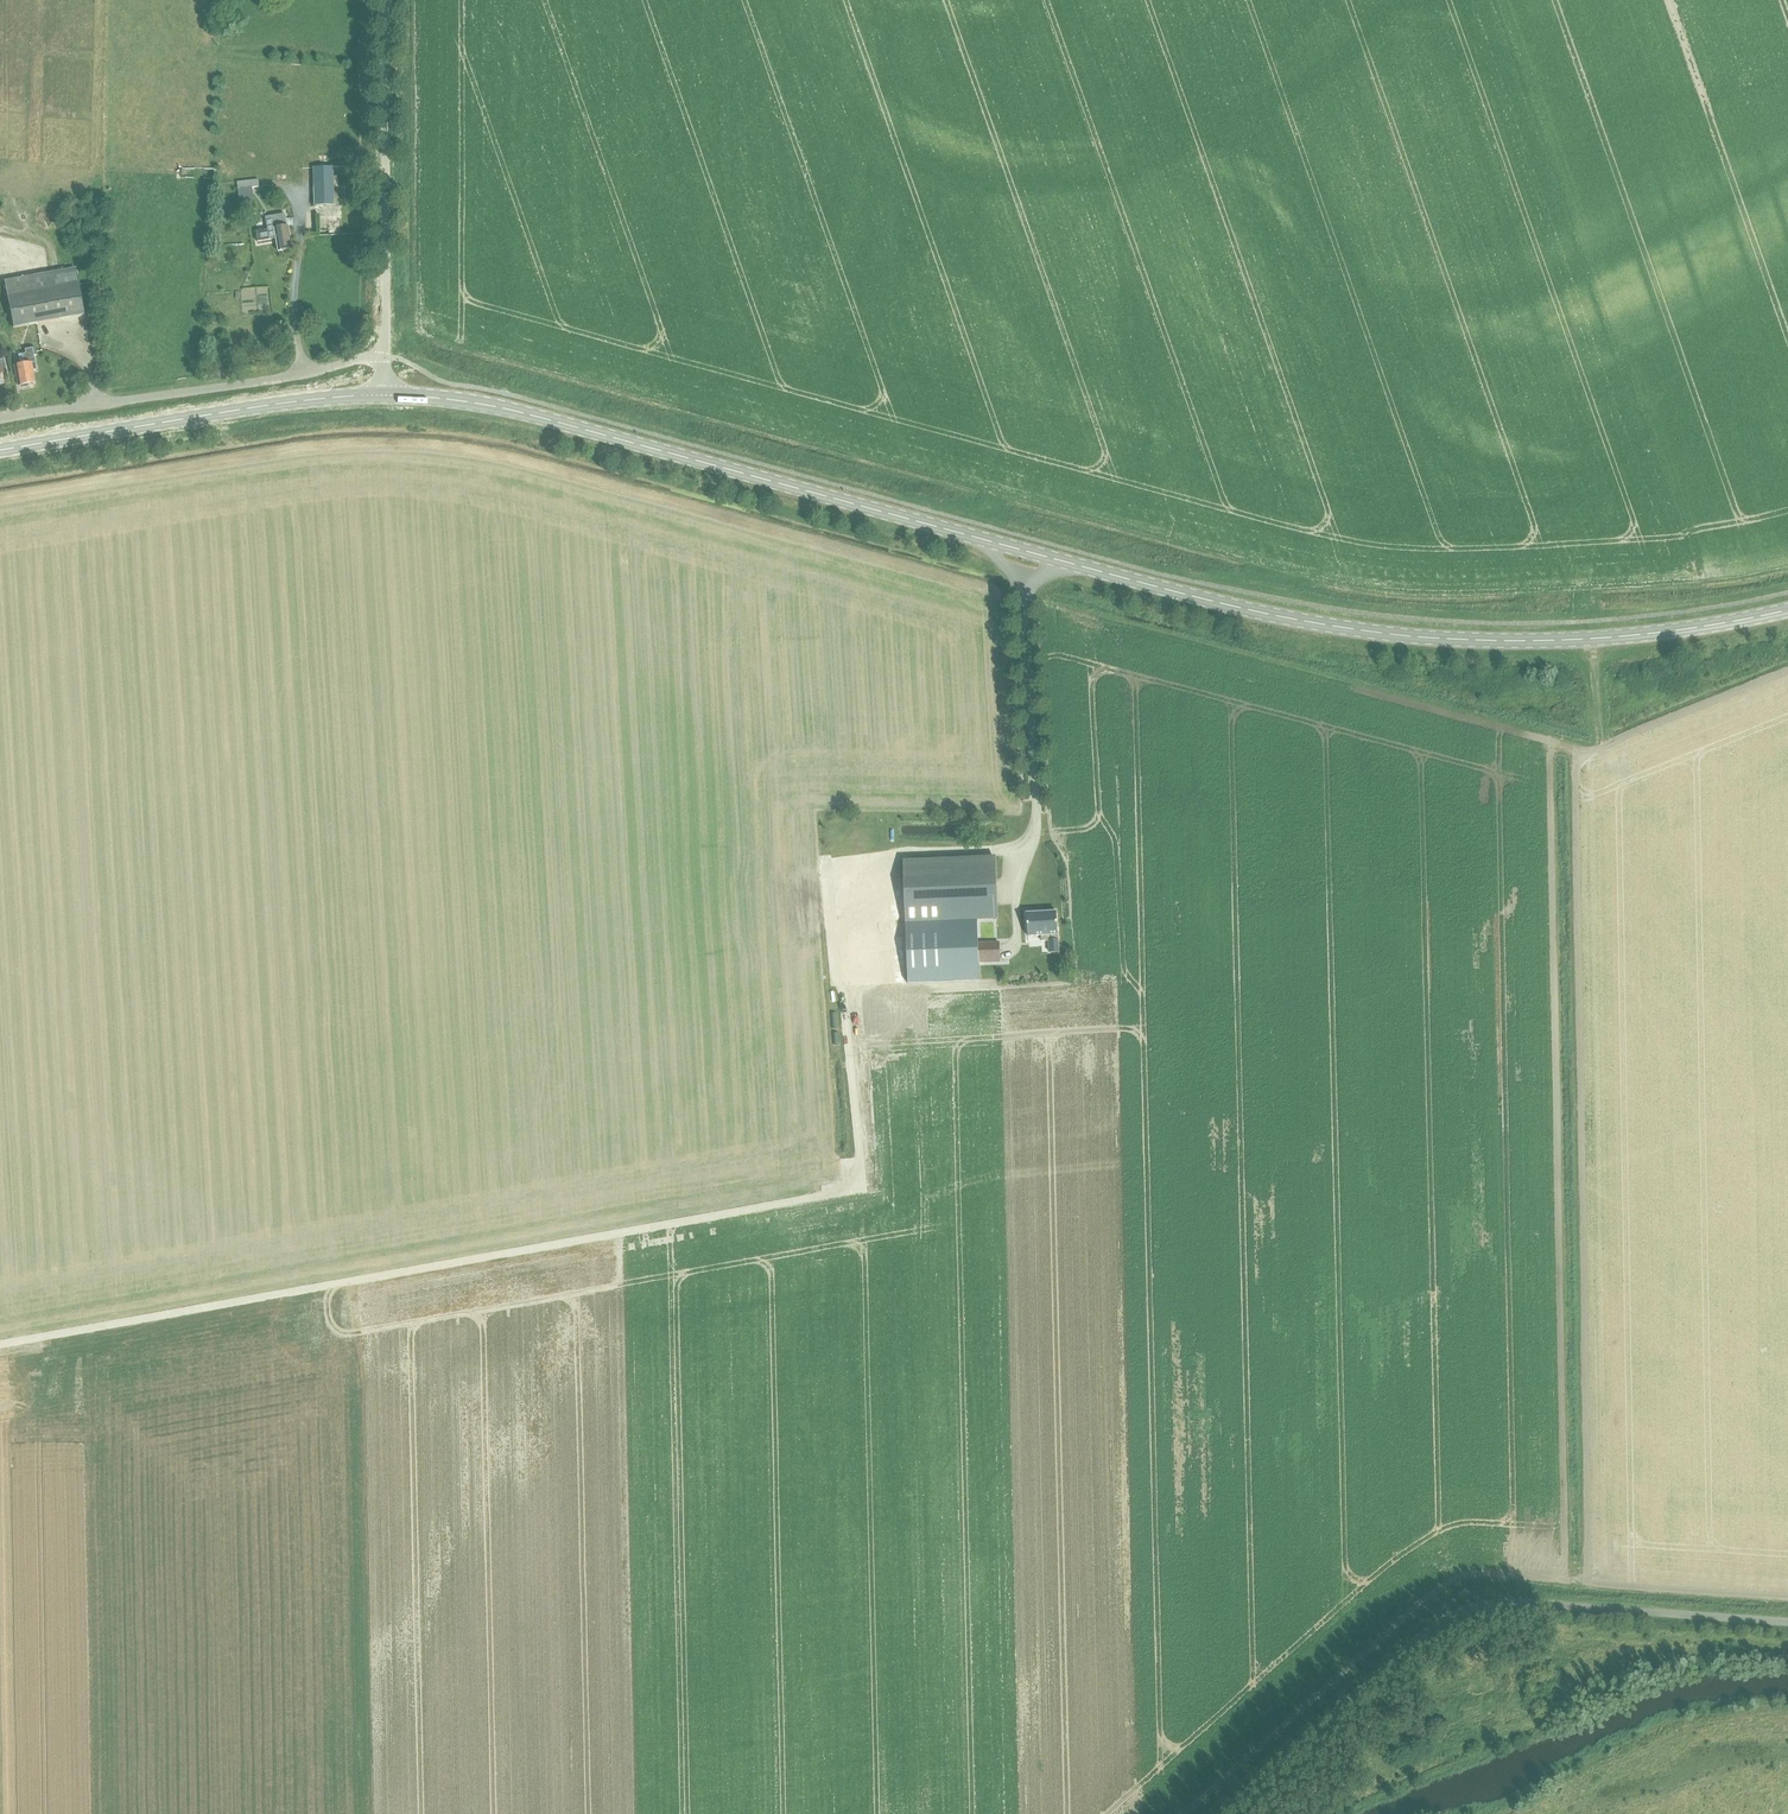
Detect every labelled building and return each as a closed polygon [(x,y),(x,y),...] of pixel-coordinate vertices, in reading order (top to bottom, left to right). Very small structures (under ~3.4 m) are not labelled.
[(314,205),(333,205),(332,166),(313,167),(314,205)] [(258,187),(257,179),(236,182),(238,203),(252,202),(250,188),(258,187)] [(267,230),(255,232),(257,242),(268,240),(275,239),(277,252),(292,250),(287,226),(286,226),(284,214),(275,216),(264,218),(267,230)] [(13,328),(82,315),(74,269),(4,282),(13,328)] [(31,371),(35,370),(31,349),(23,350),(24,354),(18,356),(20,366),(14,367),(18,386),(33,383),(31,371)] [(979,981),(979,963),(1000,962),(999,943),(978,944),(977,921),(996,920),(993,858),(903,862),(908,984),(979,981)] [(1050,953),(1058,952),(1056,913),(1027,914),(1028,937),(1041,936),(1041,942),(1049,941),(1050,953)]
